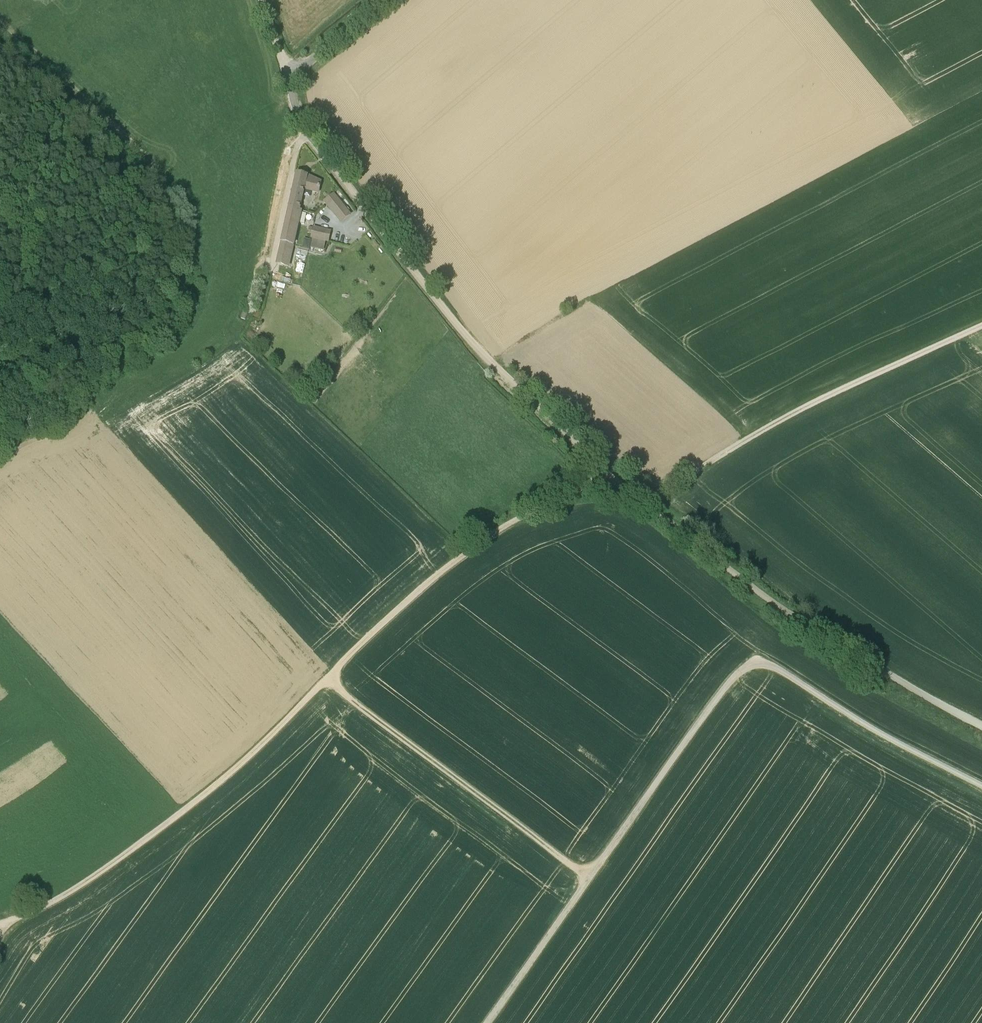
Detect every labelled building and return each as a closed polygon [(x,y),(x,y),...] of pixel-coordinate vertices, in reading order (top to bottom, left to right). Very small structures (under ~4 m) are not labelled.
[(320,182),(307,176),(297,174),(289,208),(300,210),(304,189),(318,192),(320,182)] [(340,223),(351,215),(334,193),(323,202),(340,223)] [(301,210),(300,210),(289,208),(281,242),(293,245),(301,210)] [(329,242),(332,231),(325,230),(323,241),(329,242)] [(302,247),(308,249),(311,240),(304,238),(302,247)] [(288,267),(293,245),(281,242),(276,264),(288,267)]
